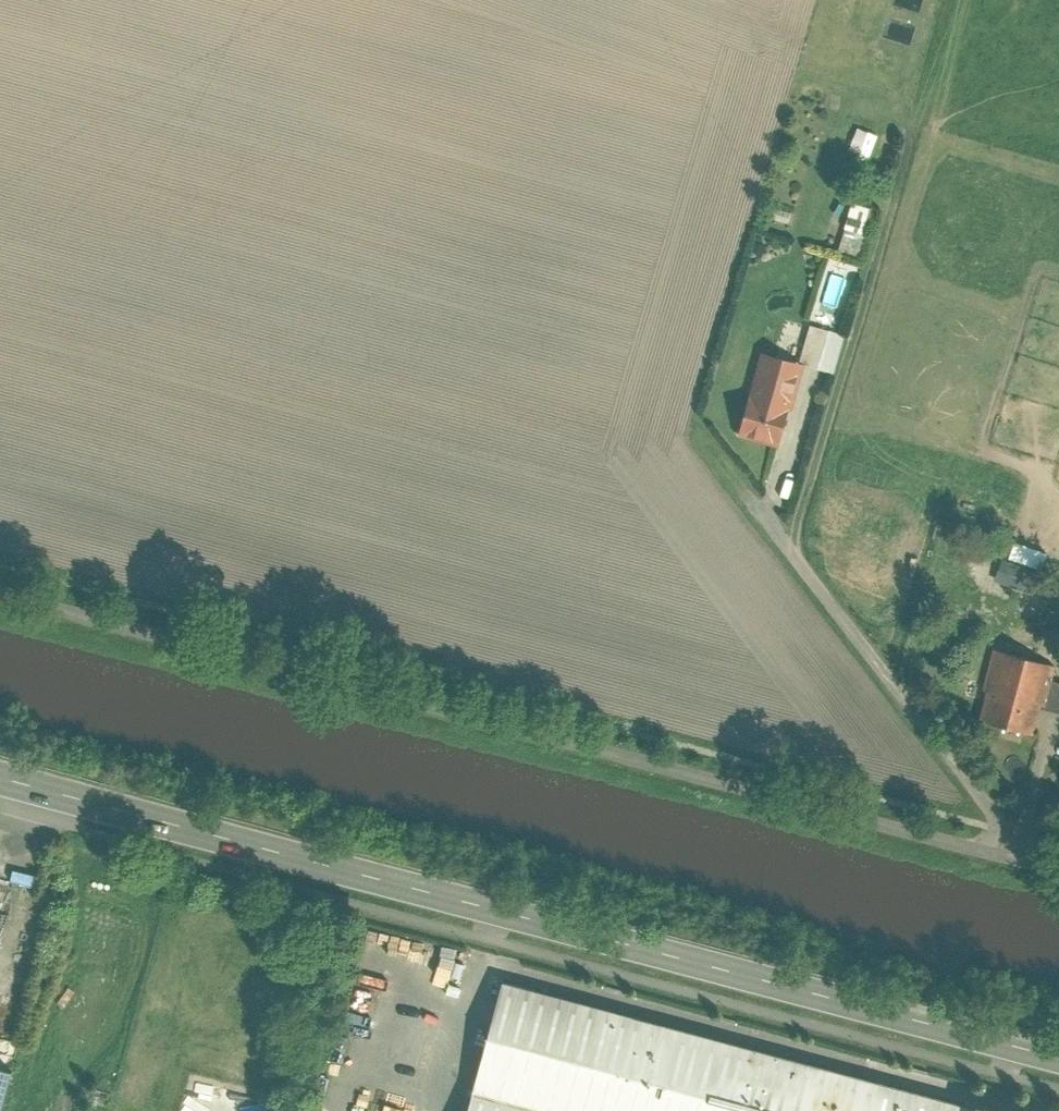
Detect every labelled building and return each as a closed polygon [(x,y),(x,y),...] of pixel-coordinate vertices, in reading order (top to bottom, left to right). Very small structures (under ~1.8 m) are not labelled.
[(847,201),(832,247),(853,254),(868,207),(847,201)] [(810,325),(798,364),(833,374),(845,335),(810,325)] [(762,355),(739,434),(777,445),(798,373),(778,367),(781,360),(775,358),(762,355)] [(1009,540),(1003,555),(1035,568),(1041,553),(1009,540)] [(1056,666),(993,649),(982,689),(987,690),(978,720),(1032,735),(1040,705),(1045,707),(1052,680),(1056,666)] [(1045,707),(1058,711),(1058,682),(1052,680),(1045,707)] [(505,979),(469,1110),(994,1110),(505,979)]
